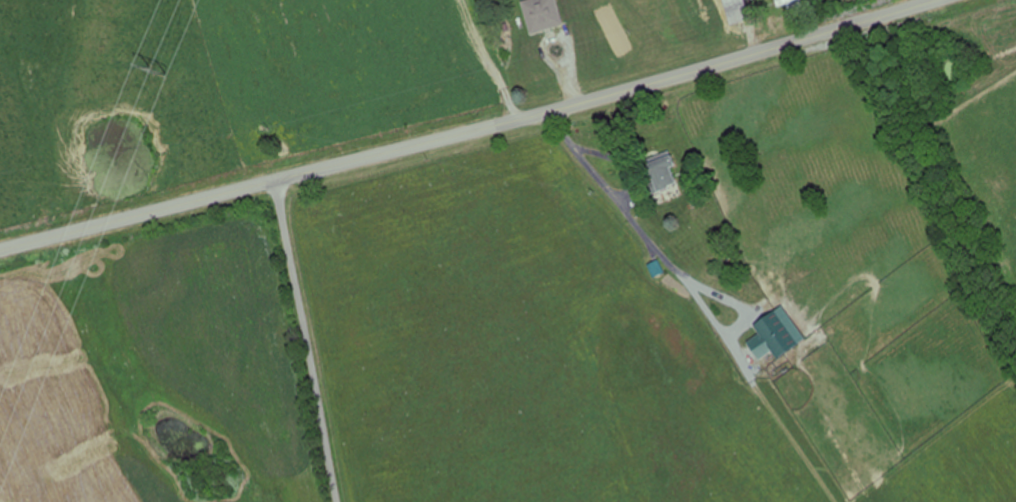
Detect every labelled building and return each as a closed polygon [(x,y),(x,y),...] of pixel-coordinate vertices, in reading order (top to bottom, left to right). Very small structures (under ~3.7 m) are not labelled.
[(744,0),(722,0),(729,25),(749,20),(744,0)] [(652,191),(678,182),(667,151),(641,161),(652,191)] [(802,340),(781,304),(750,323),(757,334),(744,342),(756,361),(771,352),(774,357),(802,340)]
